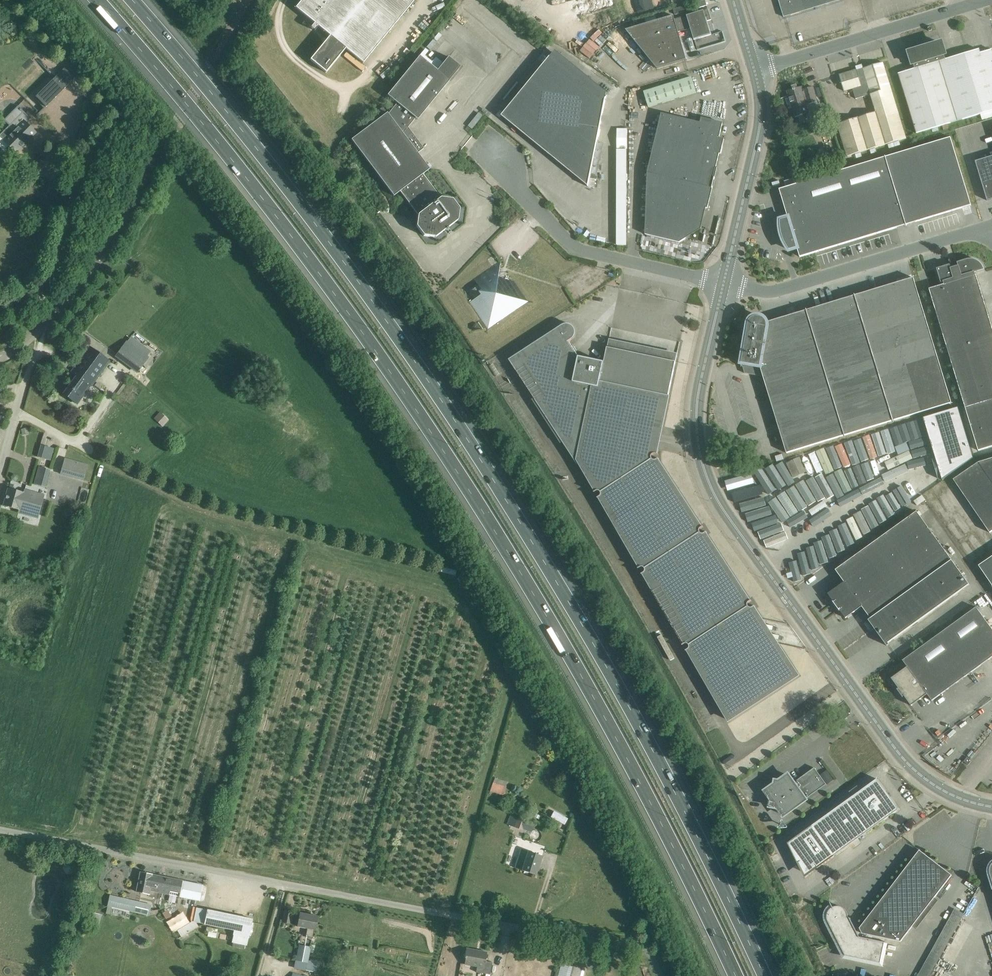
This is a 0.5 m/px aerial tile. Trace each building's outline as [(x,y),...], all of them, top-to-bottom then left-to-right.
[(296,7),(314,23),(311,27),(315,31),(319,26),(330,35),(310,59),(326,72),(346,48),(363,63),(414,0),(302,0),(296,7)] [(639,12),(646,10),(647,14),(651,12),(651,9),(653,8),(650,0),(635,0),(639,12)] [(694,3),(695,9),(705,6),(704,0),(694,3)] [(782,4),(780,5),(784,17),(800,12),(800,10),(818,5),(818,3),(820,3),(820,5),(825,3),(825,1),(827,1),(827,2),(834,0),(781,0),(782,4)] [(686,5),(673,9),(675,15),(688,11),(686,5)] [(694,39),(711,34),(707,21),(711,19),(708,9),(675,19),(679,31),(691,28),(694,39)] [(660,13),(633,22),(635,28),(662,19),(660,13)] [(674,16),(626,31),(657,69),(687,60),(679,31),(675,19),(674,16)] [(899,73),(902,83),(917,133),(932,129),(937,127),(942,125),(944,129),(949,127),(948,124),(957,121),(981,114),(991,110),(991,49),(980,53),(979,49),(946,59),(945,55),(946,55),(942,42),(909,52),(913,65),(914,64),(915,68),(899,73)] [(387,112),(351,139),(394,195),(400,191),(417,214),(416,226),(423,235),(435,237),(458,220),(459,208),(452,199),(441,197),(423,174),(430,169),(418,153),(424,148),(408,127),(416,118),(418,119),(461,66),(448,57),(437,70),(420,55),(387,95),(397,103),(388,113),(387,112)] [(588,186),(590,176),(605,101),(550,56),(502,115),(588,185),(588,186)] [(883,61),(839,75),(844,91),(853,88),(856,99),(871,94),(877,111),(838,123),(848,156),(906,138),(883,61)] [(75,78),(64,67),(36,96),(46,107),(75,78)] [(644,91),(649,107),(697,92),(692,77),(644,91)] [(818,101),(816,96),(813,86),(802,90),(801,86),(787,90),(795,117),(809,113),(806,105),(818,101)] [(4,120),(10,125),(0,135),(0,137),(16,152),(36,132),(26,122),(30,118),(18,106),(4,120)] [(723,123),(713,120),(712,125),(662,113),(648,172),(646,234),(680,242),(686,238),(694,204),(708,208),(717,167),(716,167),(719,153),(721,153),(724,139),(719,137),(723,123)] [(615,128),(613,244),(625,245),(627,128),(615,128)] [(971,205),(951,137),(780,189),(788,217),(780,220),(780,222),(781,227),(781,232),(783,238),(785,242),(788,247),(789,250),(797,247),(800,256),(971,205)] [(976,161),(987,200),(991,198),(991,156),(976,161)] [(937,268),(941,282),(944,281),(945,284),(929,289),(979,450),(991,446),(991,327),(976,274),(975,275),(974,272),(984,269),(983,267),(982,265),(982,264),(980,262),(978,261),(976,260),(975,259),(972,259),(970,259),(968,259),(957,262),(950,265),(950,264),(937,268)] [(488,328),(520,306),(528,301),(514,281),(498,278),(501,261),(461,289),(488,328)] [(743,366),(745,373),(764,376),(787,453),(952,403),(914,277),(767,322),(766,320),(765,319),(763,317),(761,316),(759,316),(755,316),(753,317),(751,318),(750,320),(749,323),(741,368),(742,368),(742,366),(743,366)] [(657,453),(676,361),(607,347),(604,362),(579,356),(569,341),(572,339),(575,336),(576,332),(575,328),(572,325),(569,323),(565,324),(562,325),(509,359),(578,465),(580,460),(597,491),(595,492),(597,491),(598,491),(599,491),(600,491),(601,492),(602,493),(602,494),(602,495),(601,496),(598,498),(599,498),(601,497),(641,567),(639,568),(639,569),(641,568),(642,567),(643,567),(644,568),(645,568),(645,569),(646,570),(645,571),(645,572),(644,573),(642,574),(644,573),(728,720),(798,675),(706,533),(707,532),(707,531),(704,533),(702,533),(701,532),(700,531),(700,530),(701,528),(704,526),(703,526),(702,527),(658,460),(659,458),(657,459),(656,460),(655,460),(654,460),(654,459),(653,459),(653,458),(652,457),(652,456),(653,455),(654,454),(655,454),(656,454),(659,454),(657,453)] [(135,372),(151,351),(129,334),(113,355),(135,372)] [(77,376),(64,394),(77,404),(92,383),(93,384),(110,361),(90,347),(72,372),(77,376)] [(959,406),(925,417),(944,479),(975,457),(959,406)] [(897,450),(915,446),(910,423),(866,434),(871,455),(897,449),(897,450)] [(913,425),(916,443),(923,441),(920,424),(913,425)] [(849,444),(829,450),(831,457),(851,451),(849,444)] [(48,450),(49,447),(42,445),(38,457),(45,459),(46,458),(51,460),(53,451),(48,450)] [(927,446),(910,448),(911,455),(928,453),(927,446)] [(798,452),(799,477),(818,476),(817,473),(827,472),(826,451),(798,452)] [(831,459),(832,466),(857,461),(855,454),(831,459)] [(88,465),(65,458),(60,474),(83,481),(88,465)] [(978,462),(954,479),(990,532),(991,531),(991,458),(978,462)] [(772,463),(777,484),(790,481),(786,460),(772,463)] [(758,468),(765,492),(777,488),(769,464),(758,468)] [(38,466),(32,484),(44,487),(50,469),(38,466)] [(927,469),(922,473),(934,491),(940,487),(927,469)] [(789,491),(792,499),(836,479),(832,472),(789,491)] [(749,473),(725,478),(727,487),(751,482),(749,473)] [(757,482),(732,492),(735,499),(737,498),(741,508),(744,506),(757,536),(762,534),(768,546),(786,538),(770,500),(765,502),(757,482)] [(829,483),(807,499),(821,519),(843,503),(829,483)] [(44,495),(34,493),(25,490),(24,492),(9,488),(4,506),(19,510),(18,512),(37,518),(44,495)] [(779,517),(788,514),(778,489),(769,493),(779,517)] [(845,515),(865,503),(860,496),(840,509),(845,515)] [(969,523),(973,521),(968,511),(970,510),(967,503),(960,507),(969,523)] [(845,523),(828,529),(835,551),(854,545),(851,538),(877,529),(869,507),(843,516),(845,523)] [(887,645),(889,644),(888,642),(970,584),(917,511),(836,570),(845,582),(828,593),(846,618),(862,606),(871,618),(869,620),(887,645)] [(959,524),(963,521),(955,512),(952,515),(959,524)] [(969,558),(974,555),(963,539),(958,543),(969,558)] [(979,565),(991,585),(991,556),(979,565)] [(891,678),(899,688),(897,689),(903,697),(903,696),(904,695),(911,705),(927,694),(932,701),(991,657),(991,628),(976,606),(903,660),(907,666),(891,678)] [(968,756),(964,761),(968,765),(972,760),(968,756)] [(766,790),(784,815),(827,784),(815,767),(794,782),(788,775),(779,781),(776,781),(775,784),(766,790)] [(827,769),(821,773),(828,783),(834,779),(827,769)] [(877,778),(788,843),(805,877),(899,809),(877,778)] [(493,782),(490,790),(504,795),(507,787),(493,782)] [(552,811),(549,818),(565,824),(567,817),(552,811)] [(527,821),(517,817),(514,827),(524,830),(527,821)] [(827,916),(828,921),(845,955),(881,963),(885,942),(883,942),(884,938),(901,941),(952,875),(920,850),(860,928),(861,930),(857,932),(850,917),(849,917),(848,917),(848,915),(848,914),(846,911),(845,909),(843,908),(840,906),(836,906),(833,907),(831,908),(829,909),(828,913),(827,916)] [(542,856),(533,853),(528,851),(526,859),(519,856),(515,868),(536,875),(542,856)] [(74,861),(66,861),(62,868),(66,874),(74,874),(78,868),(74,861)] [(162,893),(166,877),(141,872),(137,892),(149,894),(150,891),(162,893)] [(162,893),(189,899),(199,901),(202,885),(166,877),(162,893)] [(111,896),(108,905),(148,915),(150,905),(111,896)] [(918,975),(930,975),(962,912),(952,908),(918,975)] [(249,938),(253,919),(207,910),(204,924),(234,930),(233,934),(249,938)] [(291,923),(293,911),(285,910),(283,922),(291,923)] [(102,914),(94,912),(90,924),(99,926),(102,914)] [(315,930),(318,916),(300,913),(298,926),(307,928),(306,936),(313,938),(314,930),(315,930)] [(310,947),(300,945),(297,960),(297,961),(307,963),(308,961),(310,947)] [(487,952),(480,951),(466,948),(466,950),(464,958),(466,958),(465,964),(477,966),(476,972),(490,974),(492,962),(486,961),(487,952)] [(310,962),(308,961),(307,963),(306,971),(313,972),(315,965),(316,961),(310,960),(310,962)] [(581,968),(562,963),(558,975),(579,975),(581,968)]
